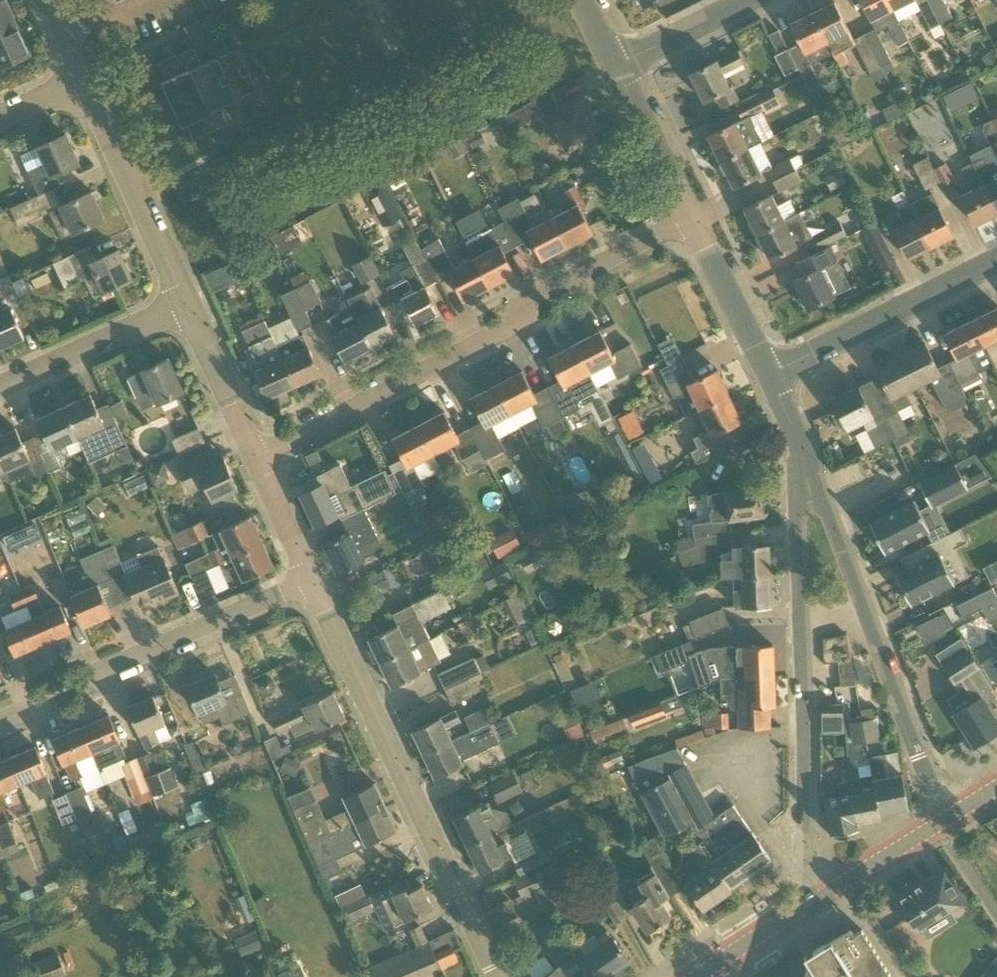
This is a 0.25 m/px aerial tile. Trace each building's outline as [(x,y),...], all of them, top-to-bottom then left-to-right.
[(30,55),(23,39),(21,36),(5,2),(6,1),(6,0),(0,3),(0,68),(30,55)] [(894,8),(890,0),(861,0),(871,19),(876,28),(865,33),(881,66),(892,61),(877,32),(889,26),(899,45),(909,40),(893,8),(894,8)] [(931,0),(916,0),(936,38),(945,33),(940,24),(943,23),(931,0)] [(943,23),(953,18),(944,0),(931,0),(943,23)] [(854,39),(850,30),(835,2),(814,12),(834,53),(840,66),(849,62),(843,50),(857,44),(874,78),(884,73),(881,66),(865,33),(854,39)] [(812,64),(834,53),(814,12),(791,24),(801,43),(790,49),(799,68),(800,68),(810,88),(821,83),(812,64)] [(224,22),(221,14),(202,23),(206,31),(224,22)] [(204,32),(199,20),(184,27),(189,39),(204,32)] [(789,49),(788,48),(779,30),(770,35),(779,53),(775,55),(785,75),(799,68),(790,49),(789,49)] [(239,67),(247,63),(240,47),(203,64),(195,47),(159,63),(166,78),(162,80),(168,94),(171,93),(175,102),(241,71),(239,67)] [(746,68),(744,64),(737,51),(691,74),(705,101),(716,95),(723,107),(740,98),(729,76),(746,68)] [(981,58),(990,69),(996,63),(996,60),(989,51),(981,58)] [(259,89),(252,73),(243,77),(241,71),(175,102),(179,111),(176,112),(183,127),(187,125),(194,140),(230,123),(222,106),(259,89)] [(721,161),(760,142),(764,140),(752,116),(765,109),(767,113),(782,106),(774,91),(771,92),(737,108),(742,119),(709,136),(721,161)] [(581,95),(559,106),(548,112),(568,152),(601,135),(581,95)] [(888,120),(904,113),(898,101),(883,109),(888,120)] [(524,106),(502,117),(508,128),(509,128),(510,131),(531,121),(524,106)] [(853,138),(845,121),(831,128),(840,145),(853,138)] [(232,132),(238,144),(252,137),(247,125),(232,132)] [(473,147),(474,149),(475,149),(487,142),(486,140),(482,133),(480,130),(467,137),(473,147)] [(40,195),(54,189),(61,185),(56,173),(80,163),(66,134),(21,155),(32,178),(40,195)] [(464,138),(449,146),(455,158),(470,150),(464,138)] [(734,187),(768,170),(768,169),(772,166),(760,142),(721,161),(734,187)] [(935,169),(934,169),(922,145),(917,147),(923,159),(913,164),(926,189),(941,182),(941,181),(935,169)] [(795,155),(790,158),(772,166),(768,169),(768,170),(773,181),(797,169),(796,168),(800,165),(804,164),(799,153),(795,155)] [(994,180),(983,157),(974,162),(996,208),(996,178),(994,180)] [(554,166),(538,159),(533,171),(549,178),(554,166)] [(996,214),(996,208),(974,162),(963,167),(974,189),(962,195),(976,224),(996,214)] [(944,187),(956,181),(947,163),(935,169),(941,181),(941,182),(944,187)] [(797,169),(773,181),(779,193),(803,181),(797,169)] [(841,169),(831,174),(837,186),(847,181),(841,169)] [(381,212),(386,209),(384,204),(391,200),(394,199),(383,178),(363,189),(373,209),(377,207),(380,213),(381,212)] [(553,216),(568,246),(594,232),(582,209),(587,206),(572,178),(559,184),(563,191),(565,190),(573,205),(553,216)] [(62,205),(60,200),(54,189),(40,195),(12,208),(20,225),(50,211),(62,237),(74,232),(105,218),(93,191),(62,205)] [(909,204),(910,204),(903,191),(893,196),(907,223),(893,230),(908,258),(931,247),(909,204)] [(909,204),(931,247),(954,235),(932,193),(910,204),(909,204)] [(790,199),(777,205),(772,195),(745,208),(757,234),(797,214),(790,199)] [(553,216),(533,227),(524,211),(518,198),(499,207),(506,221),(518,243),(530,236),(542,259),(568,246),(553,216)] [(810,254),(847,236),(841,223),(812,236),(801,212),(797,214),(757,234),(770,259),(804,242),(810,254)] [(503,250),(518,243),(506,221),(498,225),(468,241),(476,257),(491,286),(516,273),(503,250)] [(455,268),(447,252),(440,238),(421,248),(426,258),(437,280),(438,280),(439,283),(452,276),(464,300),(491,286),(476,257),(455,268)] [(897,265),(885,241),(873,247),(884,271),(897,265)] [(382,274),(372,254),(370,255),(365,245),(348,254),(353,263),(352,263),(363,283),(382,274)] [(851,288),(843,271),(831,245),(815,253),(822,267),(794,280),(808,308),(835,295),(851,288)] [(66,288),(81,280),(86,278),(94,296),(132,278),(119,250),(97,260),(91,246),(54,263),(66,288)] [(0,254),(0,279),(10,275),(0,254)] [(440,312),(427,286),(437,280),(426,258),(401,271),(404,278),(391,284),(400,301),(403,300),(416,325),(440,312)] [(236,262),(222,267),(229,285),(242,279),(236,262)] [(307,310),(322,302),(312,280),(310,281),(305,271),(291,278),(296,288),(307,310)] [(48,272),(33,279),(37,288),(52,280),(48,272)] [(14,284),(3,289),(0,290),(0,348),(11,343),(11,342),(23,336),(24,337),(25,337),(11,306),(22,301),(14,284)] [(358,319),(373,347),(397,334),(372,286),(348,299),(351,306),(358,319)] [(306,310),(307,310),(296,288),(282,295),(299,331),(313,324),(306,310)] [(358,319),(351,306),(350,307),(343,293),(321,305),(328,318),(323,321),(345,361),(361,353),(366,353),(370,349),(373,347),(358,319)] [(985,345),(996,339),(996,308),(972,320),(985,345)] [(296,385),(278,346),(266,320),(243,330),(256,358),(258,357),(263,368),(256,371),(268,398),(296,385)] [(970,353),(985,345),(972,320),(946,333),(958,358),(949,363),(960,386),(966,398),(967,397),(962,388),(982,378),(970,353)] [(590,372),(609,362),(619,378),(643,366),(631,344),(613,353),(601,330),(576,343),(590,372)] [(322,374),(309,347),(303,335),(278,346),(296,385),(322,374)] [(597,388),(590,372),(576,343),(550,357),(562,380),(557,382),(548,387),(563,417),(580,407),(576,400),(597,388)] [(960,386),(949,363),(939,368),(926,343),(901,356),(917,386),(930,379),(946,408),(947,407),(955,403),(965,398),(966,398),(960,386)] [(870,381),(898,437),(899,438),(908,433),(910,432),(898,410),(911,403),(905,392),(917,386),(901,356),(877,368),(881,376),(870,381)] [(700,409),(730,395),(718,369),(694,380),(684,358),(661,369),(674,397),(678,395),(687,415),(700,409)] [(159,403),(183,392),(184,392),(169,359),(128,377),(143,409),(158,402),(159,403)] [(560,411),(548,387),(535,393),(523,371),(497,384),(512,412),(519,427),(539,417),(544,427),(563,417),(560,411)] [(877,448),(895,439),(894,438),(898,437),(870,381),(859,387),(858,386),(833,399),(848,428),(863,421),(867,428),(877,448)] [(493,422),(512,412),(497,384),(472,397),(483,420),(478,422),(479,423),(470,427),(481,449),(487,459),(489,458),(504,449),(506,448),(493,422)] [(64,406),(78,438),(79,438),(90,462),(115,451),(117,455),(129,449),(127,445),(128,444),(109,404),(98,409),(91,394),(90,395),(90,396),(78,401),(77,400),(64,406)] [(718,433),(742,422),(730,395),(700,409),(709,429),(693,436),(698,447),(720,437),(718,433)] [(968,404),(965,398),(955,403),(958,409),(968,404)] [(53,449),(78,438),(64,406),(52,411),(53,413),(40,418),(40,417),(39,418),(45,432),(33,438),(43,461),(44,460),(49,471),(49,472),(60,467),(54,456),(56,455),(53,449)] [(481,449),(470,427),(463,431),(462,430),(456,433),(445,411),(419,425),(433,453),(455,442),(463,458),(481,449)] [(632,421),(634,420),(630,412),(628,413),(619,417),(623,426),(632,421)] [(413,462),(433,453),(419,425),(394,438),(404,460),(400,462),(391,467),(406,495),(425,485),(421,477),(413,462)] [(180,455),(206,442),(199,427),(173,440),(180,455)] [(43,461),(33,438),(23,442),(16,428),(15,428),(16,429),(3,435),(3,434),(0,435),(0,462),(4,472),(30,460),(37,476),(49,471),(44,460),(43,461)] [(225,459),(221,449),(220,447),(200,456),(180,465),(191,491),(206,484),(220,514),(238,506),(232,491),(238,488),(225,459)] [(317,450),(306,455),(310,464),(321,459),(317,450)] [(662,478),(650,455),(638,462),(643,470),(650,484),(662,478)] [(164,463),(148,469),(155,485),(171,478),(164,463)] [(315,488),(302,495),(316,525),(340,514),(342,519),(397,493),(386,469),(370,477),(372,481),(353,490),(341,464),(308,480),(309,481),(311,480),(315,488)] [(957,464),(920,482),(932,507),(969,488),(957,464)] [(639,490),(632,479),(619,486),(626,497),(639,490)] [(606,498),(598,483),(590,486),(568,498),(575,513),(598,502),(606,498)] [(695,534),(695,537),(723,533),(732,532),(731,517),(765,514),(763,500),(765,500),(763,491),(762,491),(761,487),(726,490),(726,492),(710,493),(712,521),(693,523),(695,534)] [(88,504),(97,514),(107,506),(98,496),(88,504)] [(915,500),(870,523),(885,552),(930,530),(915,500)] [(349,533),(325,544),(340,574),(364,562),(357,547),(378,536),(365,508),(342,519),(349,533)] [(423,532),(417,519),(415,519),(413,514),(404,519),(407,525),(403,527),(413,544),(427,537),(424,532),(423,532)] [(234,557),(264,543),(257,529),(259,528),(255,521),(254,521),(251,515),(213,533),(220,547),(186,563),(192,576),(193,576),(193,575),(207,569),(207,570),(235,557),(234,557)] [(545,540),(571,527),(567,519),(546,529),(544,525),(526,534),(532,547),(545,540)] [(180,548),(209,535),(202,521),(174,534),(180,548)] [(769,544),(734,546),(733,546),(732,532),(723,533),(695,537),(696,545),(679,553),(684,565),(734,549),(734,558),(721,558),(721,561),(718,563),(719,572),(722,574),(722,577),(734,576),(735,576),(770,574),(769,544)] [(908,566),(896,572),(910,602),(955,582),(942,554),(957,547),(949,532),(902,555),(908,566)] [(511,552),(502,533),(490,539),(500,558),(511,552)] [(696,545),(695,537),(695,534),(687,538),(686,536),(673,542),(679,553),(696,545)] [(555,559),(545,540),(532,547),(533,548),(520,554),(529,572),(555,559)] [(235,557),(236,561),(245,580),(275,566),(264,543),(234,557),(235,557)] [(101,550),(113,578),(127,572),(115,544),(101,550)] [(126,575),(138,602),(161,592),(164,599),(179,593),(164,558),(159,546),(138,555),(143,567),(126,575)] [(99,583),(113,578),(101,550),(81,558),(85,569),(92,586),(72,595),(85,625),(112,613),(99,583)] [(471,558),(478,572),(490,566),(484,552),(471,558)] [(505,561),(493,567),(500,582),(513,576),(505,561)] [(984,569),(991,586),(996,583),(996,563),(984,569)] [(217,592),(207,570),(207,569),(193,575),(193,576),(204,598),(217,592)] [(735,576),(735,589),(736,607),(772,605),(770,574),(735,576)] [(72,595),(63,575),(50,580),(59,601),(72,595)] [(356,603),(373,595),(365,579),(348,588),(356,603)] [(40,599),(33,584),(21,589),(44,643),(72,631),(61,605),(45,612),(39,599),(40,599)] [(996,600),(996,595),(993,587),(957,605),(963,617),(996,600)] [(44,643),(21,589),(10,593),(17,609),(2,615),(7,628),(7,629),(17,654),(44,643)] [(414,647),(430,638),(422,622),(452,608),(442,589),(394,613),(399,625),(370,638),(381,662),(414,647)] [(515,625),(532,617),(520,592),(503,600),(515,625)] [(691,640),(729,625),(722,608),(691,621),(691,623),(684,626),(690,640),(691,640)] [(923,637),(944,626),(938,613),(917,624),(923,637)] [(837,662),(851,658),(851,657),(847,634),(824,639),(824,663),(837,662)] [(421,672),(436,665),(442,662),(430,638),(414,647),(381,662),(393,686),(421,672)] [(698,657),(695,652),(691,640),(690,640),(690,641),(650,657),(657,674),(691,660),(698,657)] [(722,679),(722,677),(774,675),(773,644),(720,646),(712,647),(695,652),(698,657),(691,660),(700,686),(722,679)] [(996,714),(996,693),(968,647),(944,662),(953,679),(960,675),(973,698),(952,710),(973,744),(996,730),(996,719),(995,715),(996,714)] [(567,691),(579,686),(563,652),(554,656),(557,662),(554,663),(567,691)] [(481,672),(491,668),(485,654),(475,658),(475,656),(439,673),(446,689),(481,672)] [(851,658),(837,662),(842,687),(856,684),(851,658)] [(478,681),(485,677),(481,672),(446,689),(452,703),(476,693),(482,691),(478,681)] [(236,675),(219,682),(215,674),(188,685),(205,724),(222,718),(224,724),(252,713),(236,675)] [(740,728),(770,727),(769,705),(776,705),(774,675),(722,677),(722,679),(722,695),(739,694),(740,728)] [(292,727),(298,740),(318,730),(346,717),(334,691),(273,720),(279,733),(292,727)] [(172,737),(166,723),(154,695),(128,706),(145,748),(160,742),(172,737)] [(635,724),(636,728),(669,715),(668,712),(684,705),(680,695),(660,702),(659,701),(635,711),(630,714),(631,715),(635,724)] [(471,731),(490,722),(484,708),(465,717),(471,731)] [(861,712),(862,719),(867,742),(879,740),(874,708),(864,709),(864,711),(861,712)] [(425,753),(453,739),(447,726),(461,720),(457,711),(442,718),(441,717),(414,730),(425,753)] [(704,728),(729,727),(729,713),(703,713),(704,728)] [(568,737),(584,731),(577,714),(562,720),(568,737)] [(99,769),(100,769),(120,760),(127,757),(120,741),(121,740),(110,715),(82,727),(93,753),(99,769)] [(631,715),(624,718),(628,727),(634,724),(635,724),(631,715)] [(590,731),(594,740),(628,727),(624,718),(590,731)] [(851,722),(855,744),(867,742),(862,719),(851,722)] [(465,765),(464,763),(462,759),(500,741),(490,722),(471,731),(453,739),(425,753),(436,778),(465,765)] [(73,780),(99,769),(93,753),(82,727),(55,738),(66,764),(73,780)] [(193,741),(185,745),(196,772),(205,768),(193,741)] [(54,792),(53,788),(46,774),(47,773),(36,746),(8,758),(19,784),(32,779),(40,798),(54,792)] [(621,750),(610,755),(613,764),(624,759),(621,750)] [(909,808),(909,807),(898,751),(887,753),(888,761),(871,764),(873,774),(881,814),(909,808)] [(159,771),(155,760),(151,752),(138,758),(153,797),(154,796),(180,785),(173,766),(159,771)] [(287,756),(282,770),(297,776),(302,761),(287,756)] [(19,784),(8,758),(0,762),(0,811),(0,812),(11,807),(4,790),(19,784)] [(126,775),(131,787),(135,797),(138,804),(153,798),(152,797),(153,797),(138,758),(122,765),(126,775)] [(772,859),(753,832),(734,805),(716,817),(687,763),(670,773),(666,765),(636,780),(642,792),(666,836),(689,824),(699,842),(732,889),(733,888),(732,887),(772,859)] [(881,814),(873,774),(861,776),(859,767),(850,769),(851,776),(849,777),(858,829),(860,828),(859,823),(882,819),(881,814)] [(832,834),(858,829),(849,777),(851,776),(850,769),(833,772),(837,797),(825,800),(832,834)] [(514,772),(491,783),(499,802),(523,790),(514,772)] [(309,843),(387,807),(376,782),(344,797),(350,809),(328,820),(312,786),(288,797),(309,843)] [(76,819),(78,818),(86,838),(102,831),(94,812),(93,812),(82,786),(65,793),(76,819)] [(64,824),(76,819),(65,793),(53,798),(64,824)] [(191,803),(196,815),(207,810),(203,799),(191,803)] [(508,811),(491,808),(488,802),(455,817),(469,845),(514,823),(508,811)] [(332,845),(336,843),(337,844),(362,833),(368,844),(398,830),(387,807),(309,843),(320,865),(338,857),(332,845)] [(5,856),(21,850),(18,842),(17,842),(9,821),(0,825),(0,843),(5,856)] [(515,857),(517,861),(530,855),(520,834),(514,823),(469,845),(482,872),(515,857)] [(689,849),(698,862),(690,868),(685,862),(674,869),(655,836),(641,844),(655,869),(670,896),(687,885),(704,909),(732,889),(699,842),(689,849)] [(546,847),(530,855),(517,861),(513,862),(519,875),(540,866),(540,867),(556,859),(551,848),(547,849),(546,847)] [(97,864),(86,855),(77,866),(87,875),(97,864)] [(563,871),(559,861),(545,867),(549,877),(563,871)] [(539,867),(540,867),(540,866),(519,875),(514,878),(522,895),(516,898),(519,903),(527,899),(526,896),(531,894),(532,896),(541,891),(540,889),(544,887),(537,872),(541,871),(539,867)] [(580,887),(573,869),(556,876),(563,894),(580,887)] [(661,902),(670,896),(655,869),(638,878),(640,882),(639,883),(647,895),(631,905),(649,932),(671,917),(661,902)] [(945,869),(898,899),(919,931),(964,900),(945,869)] [(405,920),(429,910),(434,908),(423,884),(409,891),(407,887),(379,901),(391,927),(405,920)] [(341,906),(352,901),(347,889),(336,894),(341,906)] [(256,902),(267,913),(276,904),(264,893),(256,902)] [(519,917),(512,900),(493,908),(500,925),(519,917)] [(616,924),(627,917),(617,900),(606,907),(616,924)] [(417,945),(428,941),(421,925),(410,930),(417,945)] [(454,949),(463,945),(456,928),(429,940),(441,965),(442,965),(443,968),(460,961),(454,949)] [(855,934),(852,928),(838,936),(802,958),(806,964),(804,964),(805,964),(801,976),(891,976),(890,976),(891,975),(863,929),(855,934)] [(587,954),(586,955),(601,976),(605,976),(606,976),(608,976),(617,971),(616,969),(630,960),(612,936),(611,937),(606,930),(597,936),(595,934),(580,944),(587,954)] [(240,938),(247,954),(262,947),(255,931),(240,938)] [(570,949),(564,941),(545,954),(555,968),(541,976),(569,976),(583,966),(571,948),(570,949)] [(426,944),(369,966),(373,976),(396,976),(433,963),(426,944)] [(82,969),(74,948),(22,968),(25,976),(60,976),(82,969)]
